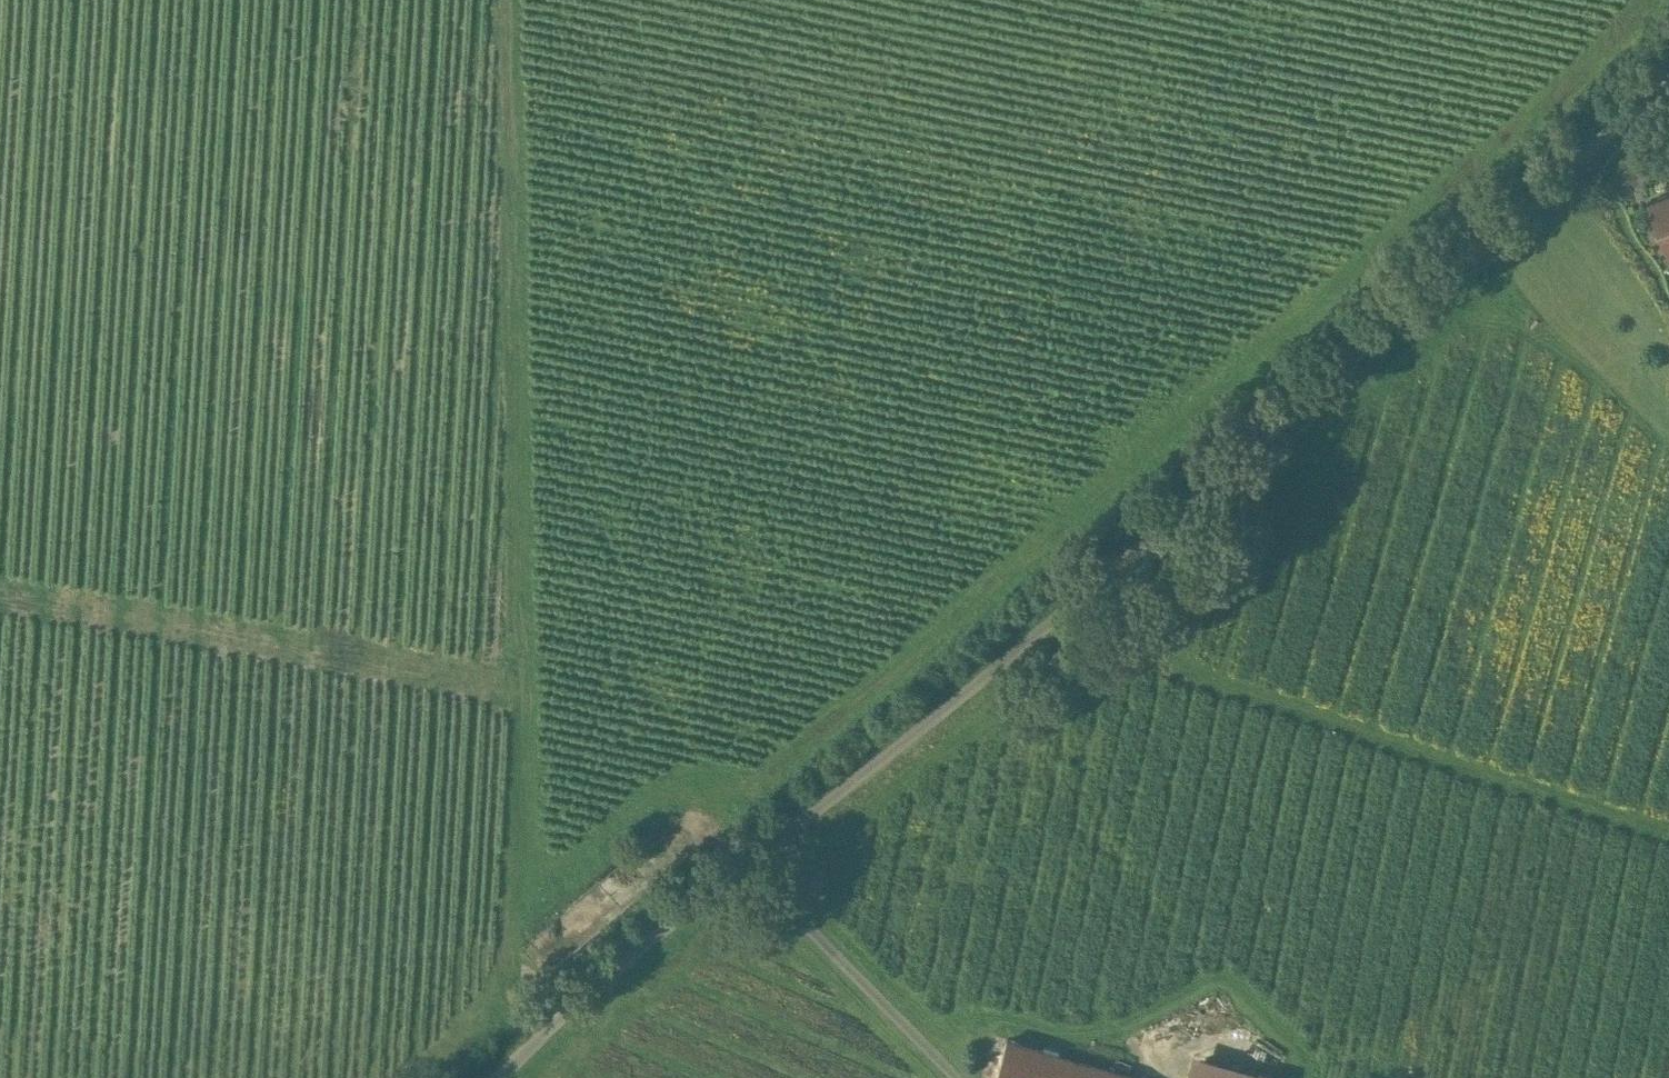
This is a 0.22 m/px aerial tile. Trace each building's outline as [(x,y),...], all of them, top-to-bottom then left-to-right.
[(1650,199),(1661,229),(1664,229),(1668,244),(1668,192),(1650,199)] [(1005,1038),(993,1077),(1131,1077),(1132,1075),(1005,1038)] [(1194,1055),(1187,1077),(1271,1077),(1194,1055)]
